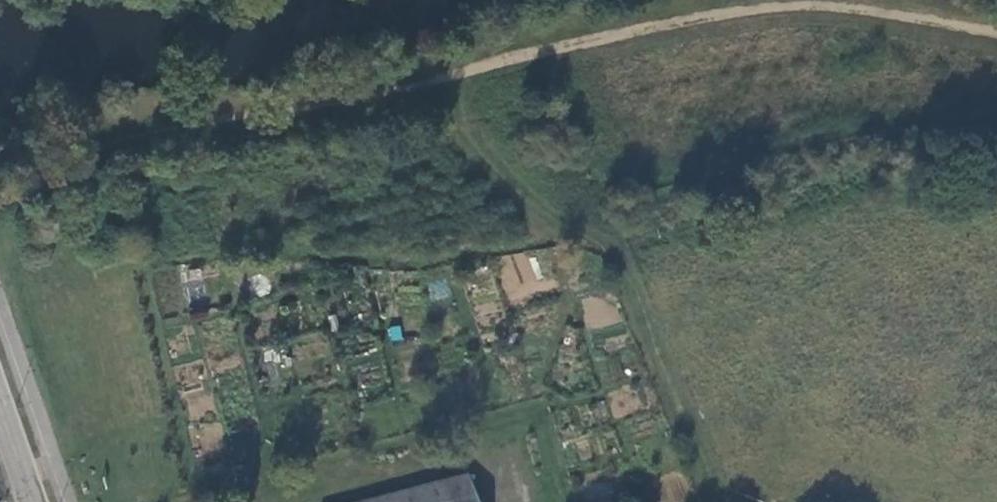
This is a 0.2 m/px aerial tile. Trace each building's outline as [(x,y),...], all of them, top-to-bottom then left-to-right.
[(465,472),(351,501),(474,501),(465,472)]
